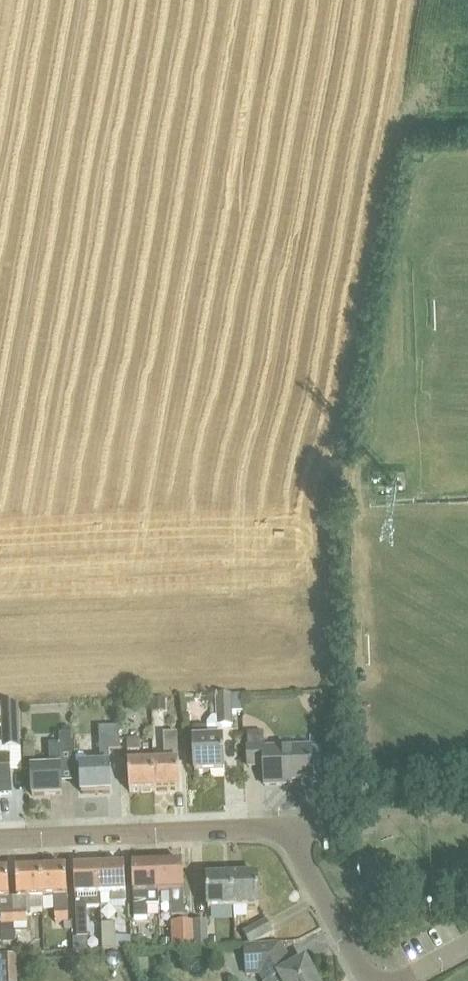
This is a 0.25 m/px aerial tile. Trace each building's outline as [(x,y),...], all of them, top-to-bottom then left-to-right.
[(207,726),(207,728),(194,729),(195,773),(225,772),(223,728),(233,728),(232,714),(243,714),(242,695),(232,696),(216,696),(217,719),(212,719),(207,726)] [(164,711),(164,699),(152,699),(152,711),(164,711)] [(18,705),(2,705),(2,716),(4,749),(19,749),(18,715),(18,705)] [(110,750),(120,750),(119,728),(99,729),(101,765),(81,766),(82,794),(111,793),(110,750)] [(285,783),(313,782),(312,748),(310,748),(265,749),(264,733),(248,734),(249,768),(264,768),(265,787),(286,786),(285,783)] [(61,756),(72,755),(72,734),(60,735),(60,744),(50,745),(51,763),(52,763),(52,769),(31,770),(32,796),(63,795),(61,756)] [(154,764),(155,791),(180,790),(178,735),(164,735),(165,763),(154,764)] [(318,736),(310,736),(310,748),(312,748),(318,747),(318,736)] [(128,753),(140,752),(140,740),(128,741),(128,753)] [(34,742),(23,743),(24,759),(34,759),(34,742)] [(12,797),(10,759),(0,760),(0,797),(12,797)] [(155,791),(154,764),(129,765),(130,793),(155,791)] [(158,865),(133,866),(133,882),(134,894),(134,906),(135,920),(148,919),(147,907),(160,907),(159,893),(159,882),(158,865)] [(182,865),(158,865),(159,882),(159,893),(171,893),(171,904),(172,918),(184,918),(184,904),(183,892),(183,882),(182,865)] [(124,867),(99,868),(100,882),(101,896),(101,909),(111,908),(110,903),(118,903),(126,903),(125,895),(125,882),(124,867)] [(101,896),(99,868),(75,869),(77,933),(78,941),(89,940),(88,911),(101,910),(101,896)] [(66,869),(42,870),(43,901),(55,901),(56,923),(64,923),(68,923),(66,869)] [(44,910),(43,901),(42,870),(16,871),(17,898),(14,898),(14,899),(15,925),(27,925),(27,911),(44,910)] [(0,872),(0,925),(2,925),(2,926),(15,926),(15,925),(14,899),(9,899),(9,882),(8,872),(0,872)] [(233,877),(234,908),(259,907),(258,876),(233,877)] [(234,908),(233,877),(207,878),(209,909),(234,908)] [(267,921),(244,934),(251,945),(273,933),(267,921)] [(207,923),(194,924),(195,947),(208,947),(208,938),(207,923)] [(116,924),(102,925),(103,951),(117,951),(116,924)] [(195,947),(194,924),(172,925),(173,948),(195,947)] [(15,931),(15,926),(2,926),(3,942),(16,942),(15,932),(15,931)] [(143,939),(132,940),(132,950),(143,949),(143,939)] [(78,941),(73,941),(74,952),(90,952),(89,940),(78,941)] [(244,946),(245,972),(261,972),(266,980),(316,980),(306,962),(292,969),(286,958),(279,944),(251,945),(244,946)] [(108,956),(106,959),(107,963),(110,966),(113,968),(117,967),(120,964),(121,961),(121,957),(118,954),(115,952),(111,953),(108,956)] [(8,957),(0,957),(0,980),(10,980),(8,957)] [(8,957),(10,980),(17,980),(16,957),(8,957)] [(148,959),(135,960),(135,970),(148,970),(148,959)]
